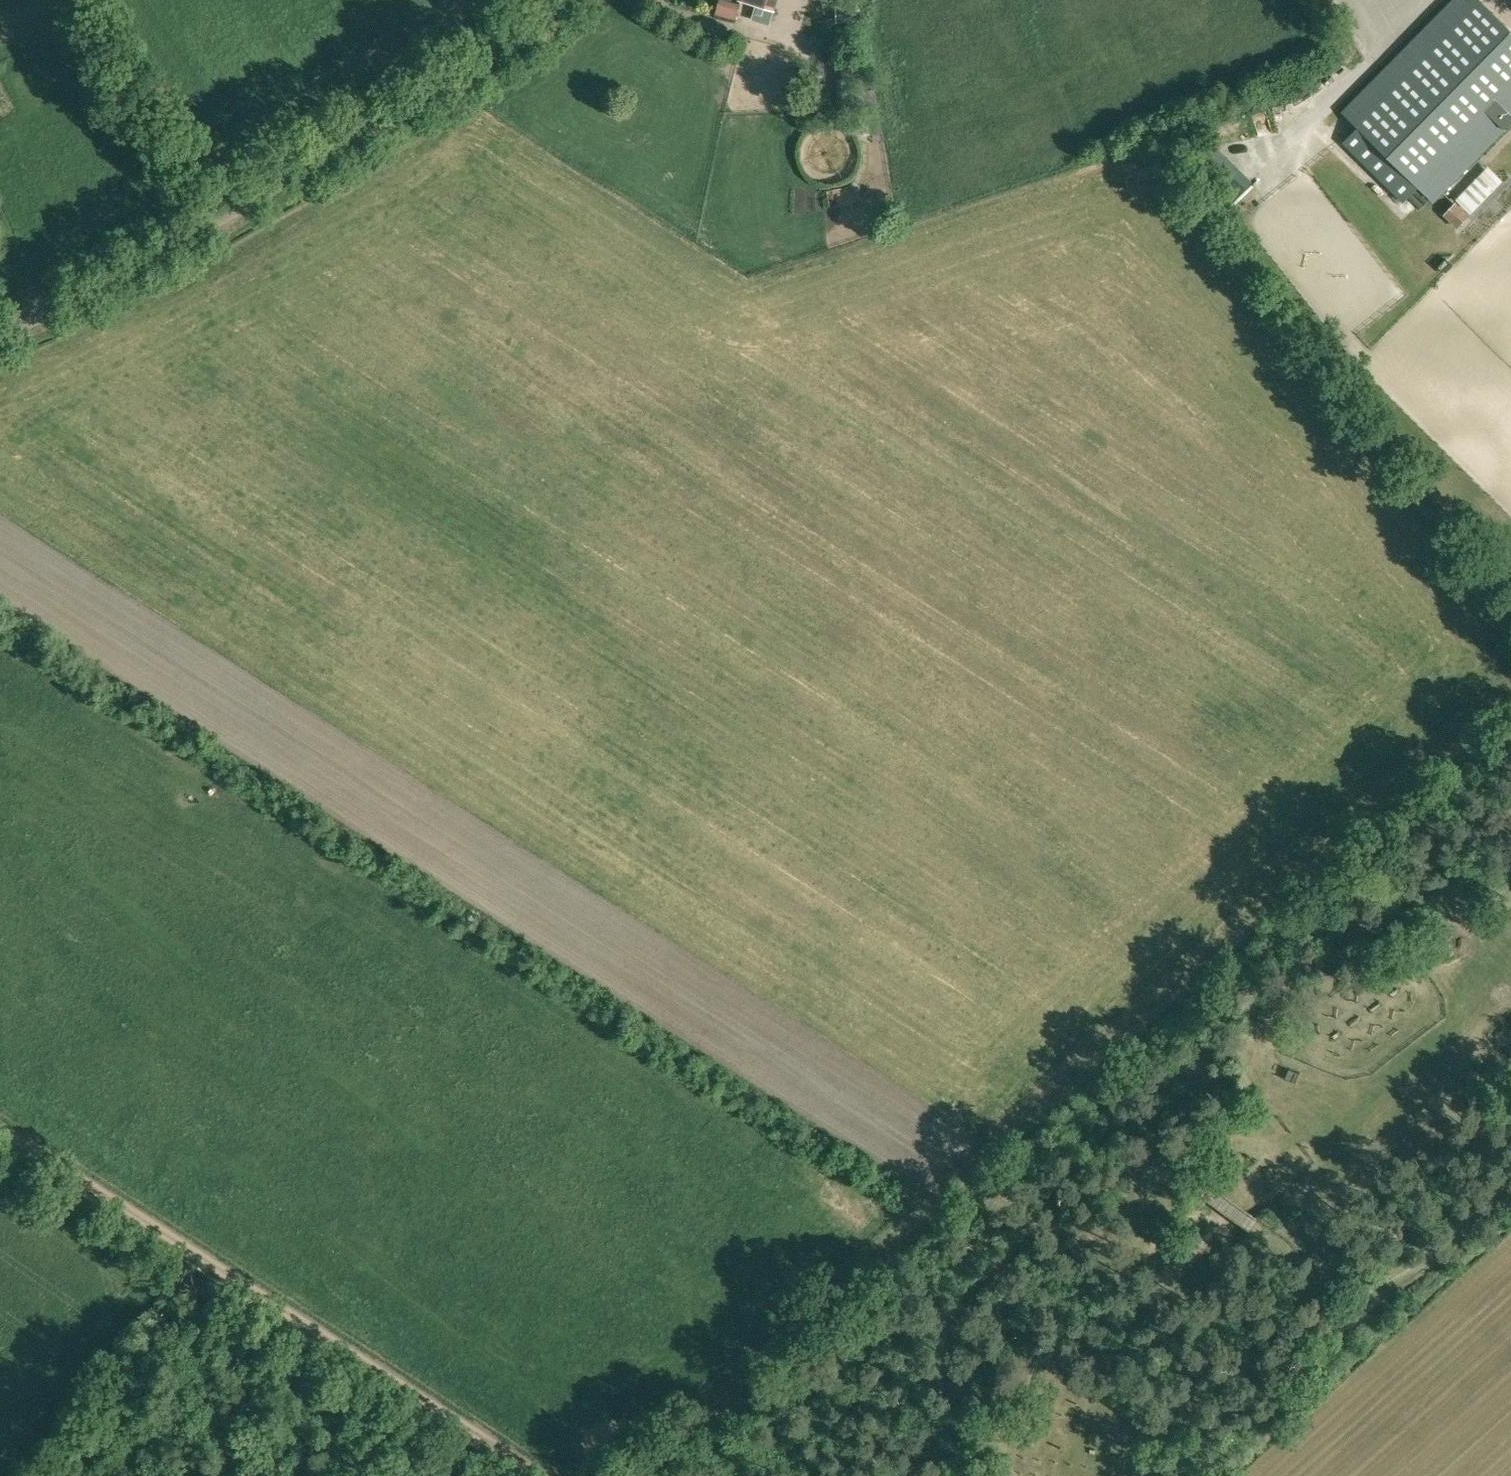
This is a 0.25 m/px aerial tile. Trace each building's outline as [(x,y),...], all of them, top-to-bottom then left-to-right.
[(743,18),(747,8),(727,0),(726,0),(722,10),(743,18)] [(740,0),(756,5),(752,16),(770,22),(777,0),(740,0)] [(1404,201),(1418,187),(1432,201),(1510,121),(1510,32),(1479,0),(1454,0),(1343,113),(1357,127),(1343,141),(1404,201)] [(893,163),(891,141),(880,143),(883,164),(893,163)] [(1251,182),(1214,146),(1193,167),(1230,204),(1251,182)]
